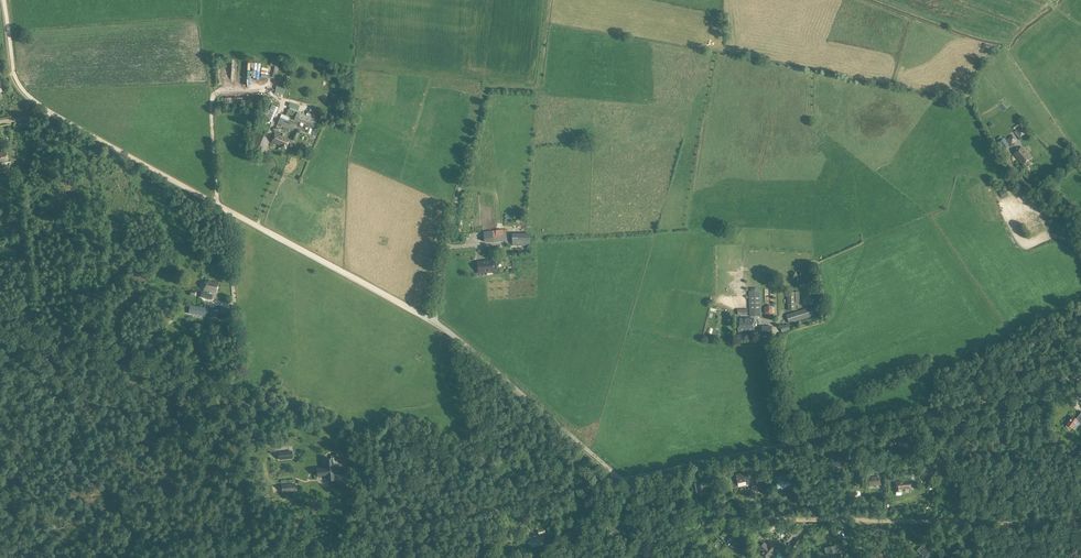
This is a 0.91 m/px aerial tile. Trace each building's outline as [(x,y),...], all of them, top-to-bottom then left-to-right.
[(284,85),(275,85),(275,93),(284,93),(284,85)] [(266,109),(263,115),(267,117),(266,120),(272,122),(276,113),(278,107),(272,105),(270,111),(266,109)] [(315,128),(318,120),(297,112),(294,120),(315,128)] [(280,118),(277,125),(293,131),(296,124),(280,118)] [(1014,132),(1019,138),(1027,132),(1022,126),(1014,132)] [(261,150),(266,137),(254,133),(250,145),(261,150)] [(286,150),(289,140),(278,136),(278,135),(275,134),(272,142),(281,146),(281,148),(286,150)] [(998,142),(1004,151),(1010,146),(1004,138),(998,142)] [(1022,147),(1014,154),(1023,165),(1031,158),(1022,147)] [(999,193),(1003,198),(1008,196),(1005,190),(999,193)] [(1022,197),(1009,203),(1011,206),(1024,200),(1022,197)] [(1029,198),(1021,202),(1024,208),(1032,203),(1029,198)] [(1029,208),(1022,212),(1030,229),(1037,225),(1029,208)] [(485,242),(494,242),(508,241),(507,230),(493,231),(493,230),(484,231),(485,242)] [(531,236),(513,236),(513,247),(531,247),(531,236)] [(495,270),(498,270),(497,261),(494,262),(494,260),(487,261),(478,262),(479,273),(486,272),(486,273),(495,272),(495,270)] [(133,271),(131,277),(143,282),(146,276),(133,271)] [(207,294),(206,298),(212,299),(212,296),(213,296),(213,292),(217,293),(219,283),(206,280),(204,291),(206,291),(206,294),(207,294)] [(761,291),(749,291),(749,318),(754,318),(754,317),(762,317),(761,291)] [(787,292),(788,311),(796,311),(796,292),(787,292)] [(789,324),(824,313),(821,304),(786,315),(789,324)] [(189,313),(208,316),(209,309),(190,306),(189,313)] [(210,309),(208,316),(217,318),(219,311),(210,309)] [(746,319),(744,319),(744,318),(743,317),(738,317),(738,330),(739,330),(739,336),(746,335),(746,333),(746,330),(746,319)] [(744,319),(746,319),(746,330),(746,333),(754,332),(754,318),(749,318),(744,318),(744,319)] [(772,327),(762,327),(762,335),(772,335),(772,327)] [(1067,425),(1069,427),(1068,428),(1070,430),(1077,421),(1080,423),(1080,413),(1076,419),(1073,417),(1067,425)] [(292,452),(278,453),(279,460),(293,459),(292,452)] [(843,452),(838,453),(838,454),(833,456),(834,463),(841,462),(841,463),(845,462),(843,452)] [(326,475),(327,476),(328,480),(334,480),(333,475),(334,474),(339,474),(338,468),(334,468),(332,467),(332,460),(326,460),(327,468),(325,469),(317,470),(318,476),(326,475)] [(749,473),(739,476),(741,485),(752,483),(749,473)] [(883,477),(874,476),(873,484),(883,484),(883,477)] [(787,481),(788,482),(779,484),(780,490),(782,490),(782,489),(784,489),(785,491),(791,490),(790,486),(793,485),(792,480),(787,481)] [(701,483),(701,484),(703,484),(703,486),(697,487),(698,490),(699,496),(708,495),(706,486),(705,482),(701,483)] [(896,483),(896,492),(902,492),(902,491),(906,491),(906,489),(913,489),(913,483),(896,483)] [(579,530),(570,532),(571,539),(574,538),(573,536),(580,535),(579,530)] [(542,539),(531,541),(532,548),(543,545),(542,539)] [(740,544),(734,539),(728,545),(735,550),(740,544),(744,548),(746,545),(742,541),(740,544)] [(775,550),(770,545),(768,547),(764,544),(760,549),(764,552),(762,554),(763,554),(767,557),(769,557),(775,550)] [(929,552),(930,551),(925,546),(924,547),(923,545),(917,551),(925,557),(930,553),(929,552)] [(826,555),(833,554),(833,557),(837,557),(841,557),(840,550),(836,550),(835,546),(825,548),(826,555)]
